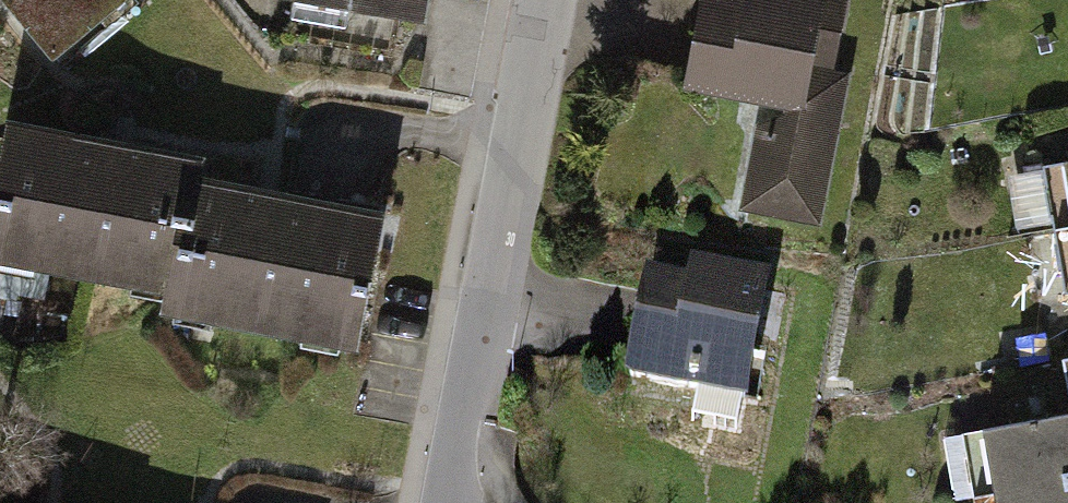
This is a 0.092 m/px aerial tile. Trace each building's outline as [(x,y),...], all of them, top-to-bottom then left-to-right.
[(7,1),(52,54),(117,0),(8,0),(7,1)] [(287,38),(393,56),(400,13),(417,16),(420,0),(293,0),(287,38)] [(718,0),(704,0),(686,83),(797,105),(794,118),(764,130),(750,201),(813,214),(838,80),(805,74),(810,56),(829,61),(841,2),(830,0),(746,0),(745,5),(718,0)] [(170,306),(194,184),(197,164),(9,128),(0,174),(0,253),(168,285),(164,305),(170,306)] [(1067,227),(1067,161),(1044,165),(1045,167),(1025,170),(1036,233),(1056,230),(1067,227)] [(379,220),(194,184),(170,306),(355,342),(379,220)] [(1056,230),(1067,293),(1067,292),(1067,227),(1056,230)] [(48,294),(51,271),(0,264),(0,287),(48,294)] [(689,296),(647,288),(630,377),(743,398),(754,337),(775,340),(784,293),(693,276),(689,296)] [(1067,480),(1067,413),(983,429),(994,493),(1067,480)] [(994,493),(996,502),(1067,502),(1067,480),(994,493)]
